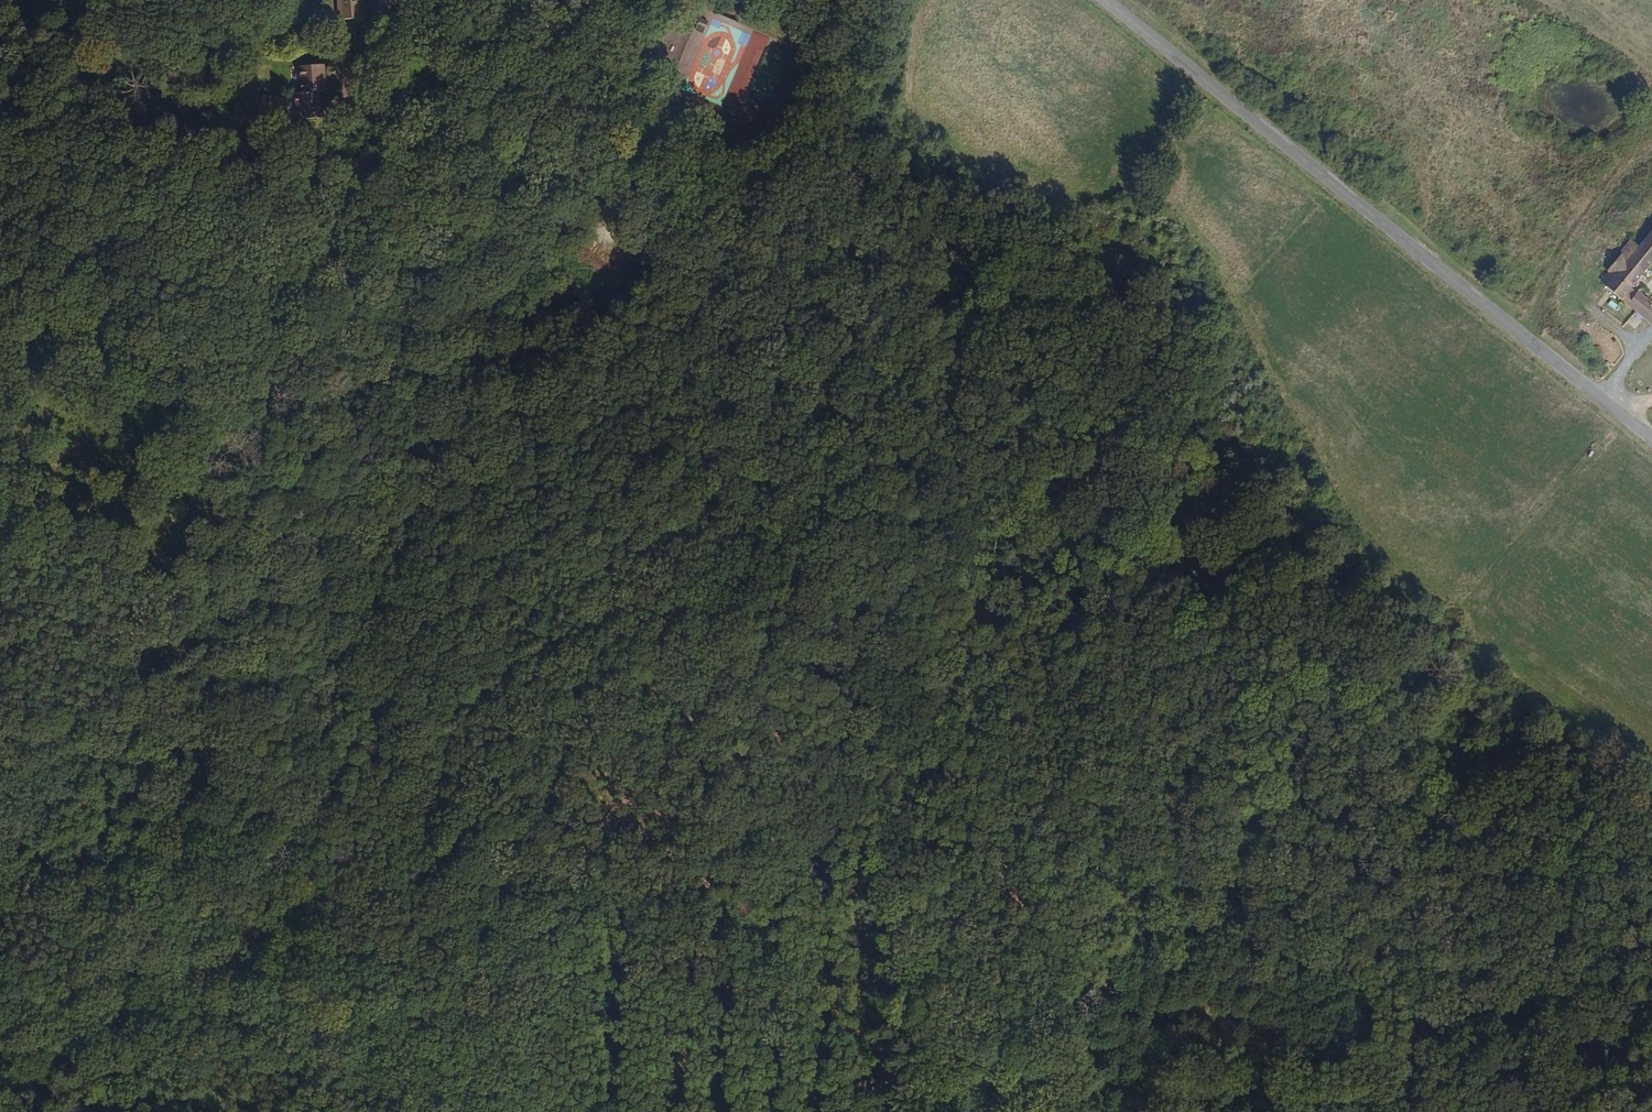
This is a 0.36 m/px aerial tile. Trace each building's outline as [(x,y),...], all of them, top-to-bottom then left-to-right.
[(339,16),(362,15),(361,0),(337,0),(339,16)] [(324,64),(300,64),(300,88),(293,87),(293,114),(316,113),(317,90),(323,90),(324,64)] [(1651,323),(1651,303),(1633,288),(1651,265),(1651,231),(1635,253),(1627,247),(1621,254),(1622,256),(1607,275),(1609,276),(1604,282),(1609,287),(1607,290),(1651,323)] [(1626,323),(1634,330),(1642,320),(1634,313),(1626,323)]
